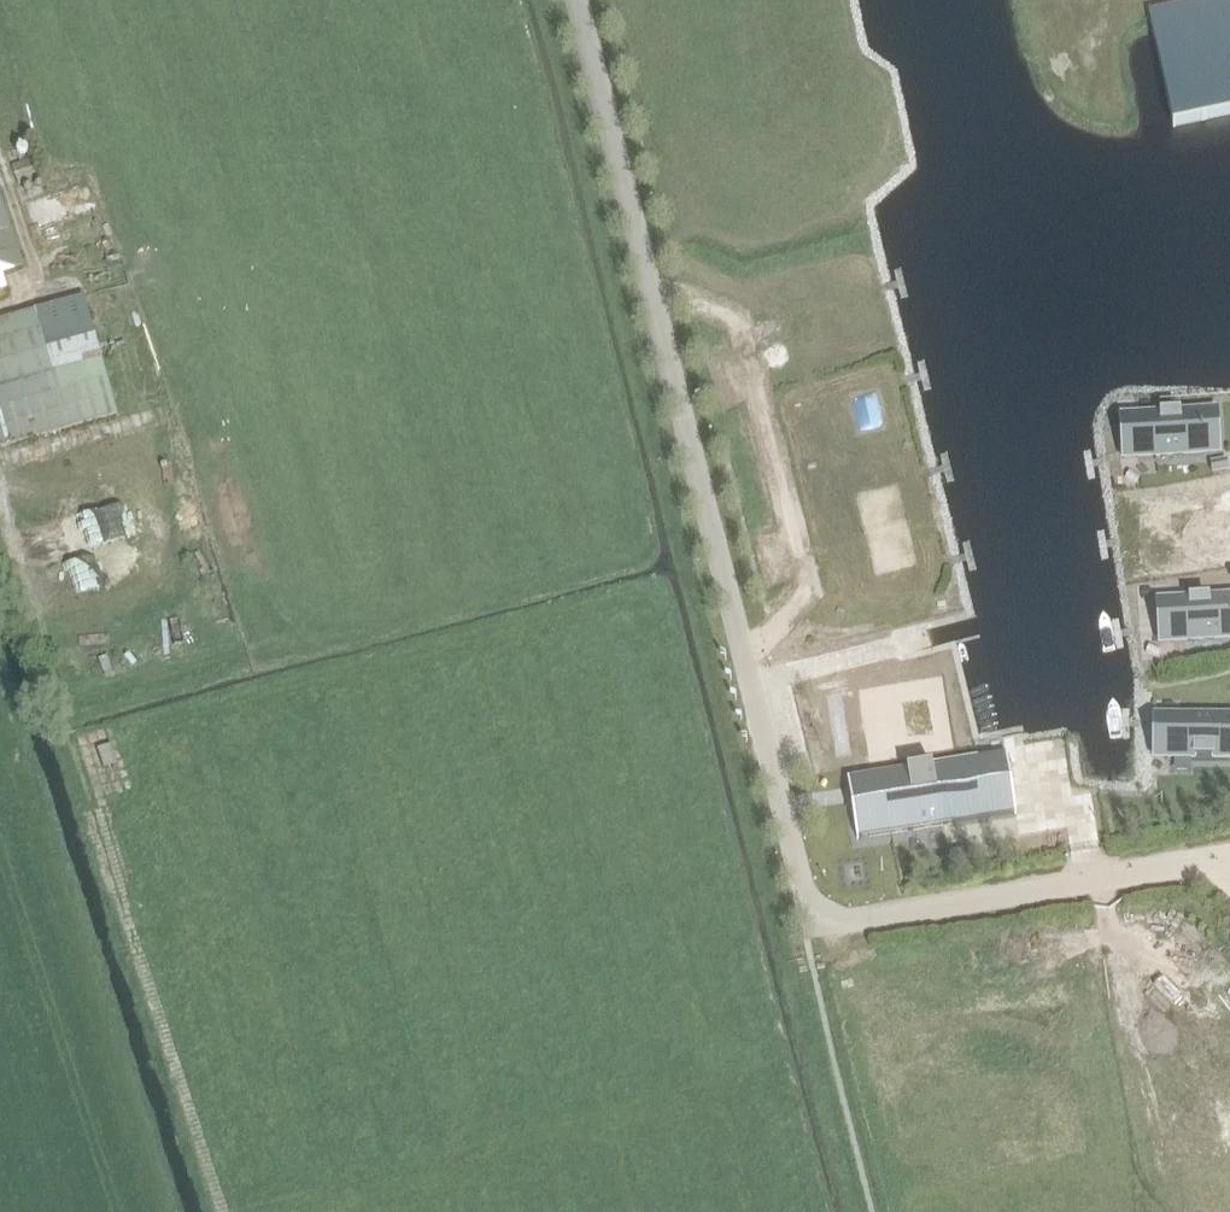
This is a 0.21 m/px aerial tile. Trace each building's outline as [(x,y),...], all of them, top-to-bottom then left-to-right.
[(1149,13),(1173,126),(1229,114),(1229,0),(1210,0),(1149,13)] [(38,180),(31,160),(11,167),(18,186),(38,180)] [(8,289),(4,275),(24,269),(0,193),(0,292),(8,289)] [(82,301),(0,324),(0,449),(118,415),(102,358),(98,359),(82,301)] [(1135,417),(1137,458),(1205,454),(1203,413),(1135,417)] [(1225,460),(1211,462),(1213,474),(1226,472),(1225,460)] [(125,540),(81,550),(88,583),(133,572),(125,540)] [(1171,601),(1174,642),(1229,639),(1229,598),(1171,601)] [(938,673),(886,687),(890,702),(942,689),(938,673)] [(807,692),(813,726),(888,713),(882,679),(807,692)] [(1168,717),(1168,758),(1229,758),(1229,717),(1168,717)] [(987,757),(860,778),(869,837),(1015,814),(1006,754),(987,757)]
